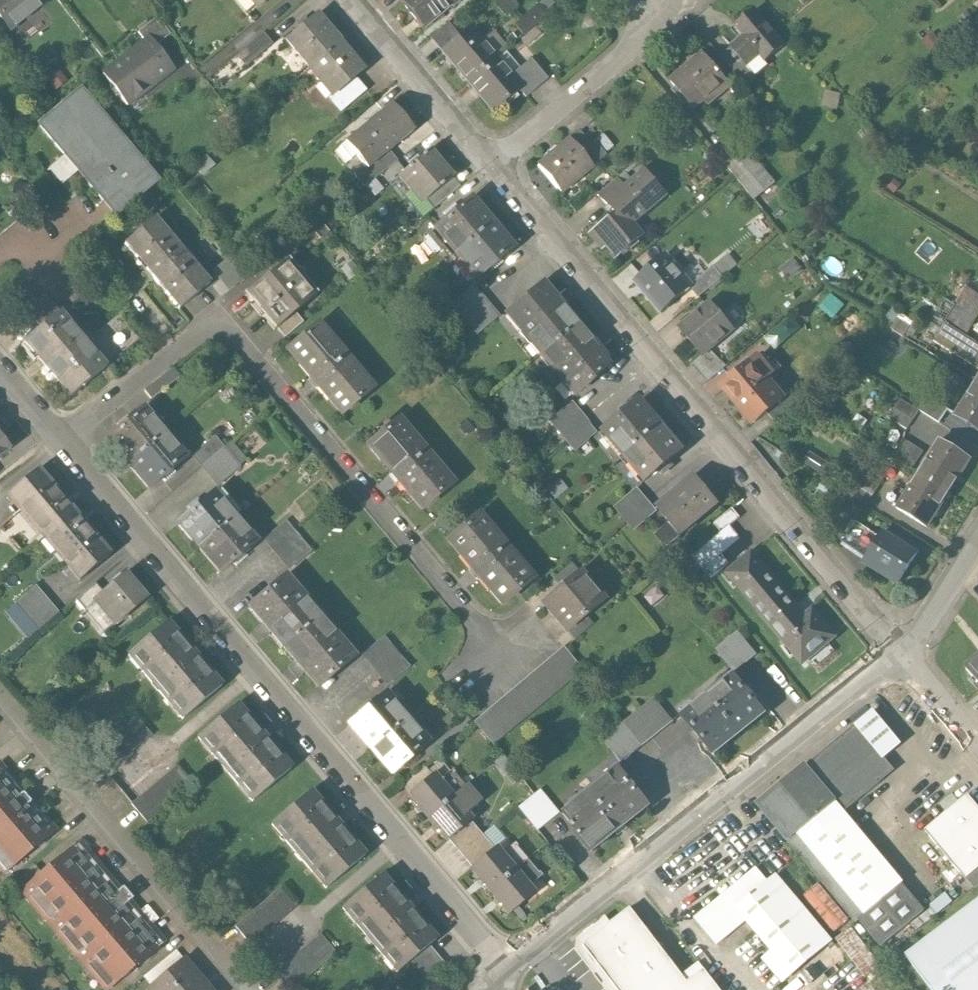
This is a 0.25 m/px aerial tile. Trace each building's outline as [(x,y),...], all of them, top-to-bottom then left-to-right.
[(41,0),(0,0),(0,19),(10,32),(45,5),(41,0)] [(257,10),(269,0),(249,0),(257,10)] [(401,1),(423,28),(450,7),(452,7),(461,0),(402,0),(401,1)] [(784,47),(755,12),(737,27),(745,37),(732,48),(747,67),(761,56),(766,62),(784,47)] [(316,17),(286,42),(310,70),(340,45),(316,17)] [(170,36),(157,19),(138,34),(145,43),(147,42),(153,50),(170,36)] [(449,23),(431,39),(442,51),(460,36),(449,23)] [(460,36),(442,51),(469,84),(496,62),(480,43),(482,42),(470,28),(460,36)] [(263,34),(237,57),(246,67),(273,45),(263,34)] [(145,43),(102,76),(110,85),(109,90),(115,98),(120,98),(127,107),(174,71),(161,54),(158,57),(153,50),(147,42),(145,43)] [(340,45),(310,70),(333,98),(333,99),(351,84),(364,73),(340,45)] [(747,67),(732,48),(721,57),(742,82),(753,73),(747,67)] [(704,56),(671,83),(694,110),(727,83),(704,56)] [(548,81),(531,61),(520,70),(537,91),(548,81)] [(496,62),(469,84),(494,114),(519,92),(526,100),(537,91),(520,70),(510,78),(496,62)] [(351,84),(333,99),(333,98),(330,100),(341,113),(361,96),(351,84)] [(156,185),(80,94),(40,128),(116,219),(156,185)] [(391,106),(345,145),(366,171),(367,172),(369,171),(368,169),(388,152),(391,149),(392,151),(413,133),(391,106)] [(593,148),(581,133),(570,141),(589,164),(599,155),(593,148)] [(570,141),(540,167),(562,194),(593,169),(589,164),(570,141)] [(597,145),(593,148),(599,155),(589,164),(593,169),(607,157),(597,145)] [(388,152),(368,169),(369,171),(367,172),(366,171),(356,179),(354,176),(353,177),(362,188),(396,162),(388,152)] [(431,152),(399,179),(410,193),(415,189),(426,202),(451,181),(454,179),(431,152)] [(609,205),(616,214),(622,209),(634,224),(667,196),(647,171),(625,189),(606,206),(607,207),(609,205)] [(394,182),(387,173),(371,187),(378,195),(394,182)] [(625,189),(618,180),(598,196),(606,206),(625,189)] [(451,181),(426,202),(434,211),(459,190),(451,181)] [(459,211),(458,209),(447,219),(448,221),(435,232),(436,233),(436,232),(448,247),(456,256),(493,225),(473,201),(474,201),(473,200),(459,211)] [(622,209),(616,214),(595,232),(616,259),(644,236),(634,224),(622,209)] [(209,286),(155,221),(125,246),(179,311),(209,286)] [(493,225),(456,256),(476,279),(475,280),(476,281),(489,270),(490,271),(502,261),(501,260),(514,249),(513,248),(512,249),(493,225)] [(448,247),(436,232),(436,233),(435,232),(424,240),(424,245),(433,256),(437,256),(448,247)] [(289,245),(264,264),(272,275),(289,261),(290,262),(298,256),(289,245)] [(666,256),(636,281),(662,312),(692,287),(699,281),(689,268),(681,274),(666,256)] [(803,272),(793,259),(779,270),(789,283),(803,272)] [(272,275),(265,281),(265,280),(246,296),(276,331),(278,330),(295,315),(318,296),(290,262),(289,261),(272,275)] [(699,281),(692,287),(700,297),(723,279),(714,269),(699,281)] [(558,303),(544,287),(511,315),(544,354),(577,326),(564,311),(565,310),(559,302),(558,303)] [(473,289),(454,306),(463,316),(482,299),(473,289)] [(967,289),(955,307),(975,319),(977,314),(977,296),(967,289)] [(60,314),(44,296),(25,312),(41,330),(60,314)] [(843,306),(831,296),(819,309),(832,319),(843,306)] [(482,299),(463,316),(478,334),(497,317),(482,299)] [(734,331),(712,304),(680,330),(703,357),(710,351),(734,331)] [(975,319),(955,307),(944,325),(963,337),(975,319)] [(86,344),(61,314),(41,330),(24,344),(70,399),(107,369),(86,344)] [(295,315),(278,330),(285,339),(303,324),(295,315)] [(119,317),(86,344),(107,369),(139,342),(119,317)] [(944,325),(932,344),(977,372),(977,346),(963,337),(944,325)] [(591,343),(577,326),(544,354),(577,394),(611,366),(597,351),(599,350),(592,342),(591,343)] [(372,392),(318,328),(287,353),(341,417),(372,392)] [(725,369),(710,351),(703,357),(693,365),(708,383),(725,369)] [(782,401),(751,364),(724,387),(754,424),(766,413),(782,401)] [(174,369),(146,391),(153,400),(181,379),(174,369)] [(976,384),(955,417),(977,431),(977,386),(976,384)] [(795,391),(782,401),(766,413),(774,423),(802,399),(795,391)] [(948,411),(927,397),(919,411),(940,424),(948,411)] [(919,411),(900,399),(887,420),(906,432),(919,411)] [(641,405),(628,415),(627,414),(616,422),(617,424),(605,435),(625,458),(660,428),(641,405)] [(572,406),(552,422),(568,441),(587,425),(572,406)] [(145,409),(132,420),(131,418),(119,428),(121,430),(108,440),(129,465),(166,434),(145,409)] [(127,415),(116,424),(119,428),(131,418),(127,415)] [(453,486),(399,423),(369,449),(422,512),(453,486)] [(587,425),(568,441),(575,450),(595,434),(587,425)] [(660,428),(625,458),(645,482),(657,472),(659,474),(670,465),(668,463),(681,453),(660,428)] [(166,434),(129,465),(150,490),(162,479),(164,481),(175,472),(174,470),(187,459),(166,434)] [(11,450),(0,436),(0,458),(11,450)] [(215,441),(195,458),(203,467),(222,450),(215,441)] [(923,453),(903,441),(893,458),(912,470),(923,453)] [(970,459),(941,441),(919,475),(949,493),(970,459)] [(222,450),(203,467),(218,485),(238,469),(222,450)] [(882,481),(860,467),(850,482),(872,496),(882,481)] [(74,514),(37,471),(7,496),(20,512),(26,507),(49,534),(74,514)] [(949,493),(919,475),(897,509),(927,528),(949,493)] [(694,480),(657,511),(680,538),(717,507),(694,480)] [(636,492),(617,508),(627,519),(646,503),(636,492)] [(215,495),(202,506),(200,504),(189,513),(191,515),(179,526),(199,549),(235,519),(215,495)] [(646,503),(627,519),(635,529),(654,513),(646,503)] [(722,535),(704,550),(715,562),(703,572),(711,581),(729,566),(721,557),(739,542),(729,529),(740,520),(732,511),(732,510),(731,510),(713,525),(722,535)] [(110,556),(74,514),(49,534),(72,561),(66,566),(79,582),(110,556)] [(532,581),(479,517),(448,543),(501,607),(532,581)] [(235,519),(199,549),(219,574),(232,564),(234,565),(245,556),(243,554),(256,543),(235,519)] [(879,538),(856,522),(842,543),(866,559),(879,538)] [(285,526),(266,542),(274,551),(293,535),(285,526)] [(916,555),(882,533),(879,538),(866,559),(863,563),(897,585),(916,555)] [(293,535),(274,551),(289,569),(308,553),(293,535)] [(704,550),(693,559),(703,572),(715,562),(704,550)] [(804,619),(751,555),(726,576),(779,639),(802,666),(835,638),(812,612),(804,619)] [(571,566),(553,581),(561,590),(579,576),(571,566)] [(103,594),(93,602),(94,603),(114,626),(139,605),(138,606),(146,599),(125,575),(103,594)] [(561,590),(542,606),(566,634),(585,618),(602,604),(579,576),(561,590)] [(319,618),(286,579),(249,610),(282,649),(319,618)] [(95,585),(75,602),(84,612),(94,603),(93,602),(103,594),(95,585)] [(57,616),(34,588),(14,605),(38,633),(57,616)] [(353,659),(319,618),(282,649),(317,690),(353,659)] [(585,618),(566,634),(573,643),(592,627),(585,618)] [(219,687),(166,624),(127,656),(181,720),(219,687)] [(755,657),(739,636),(719,652),(735,672),(755,657)] [(399,659),(384,642),(364,658),(378,676),(399,659)] [(580,673),(563,651),(552,660),(569,681),(580,673)] [(964,670),(977,686),(977,658),(964,670)] [(399,659),(378,676),(388,686),(408,670),(399,659)] [(569,681),(552,660),(543,668),(560,689),(569,681)] [(560,689),(543,668),(533,676),(550,697),(560,689)] [(550,697),(533,676),(524,684),(541,705),(550,697)] [(744,691),(734,679),(708,699),(738,736),(763,715),(754,703),(755,702),(746,690),(744,691)] [(541,705),(524,684),(514,692),(531,713),(541,705)] [(531,713),(514,692),(504,700),(522,721),(531,713)] [(386,697),(373,708),(371,706),(360,716),(361,718),(349,728),(368,752),(405,721),(386,697)] [(738,736),(708,699),(684,719),(694,732),(692,733),(702,745),(703,743),(713,755),(738,736)] [(522,721),(504,700),(495,708),(512,729),(522,721)] [(670,723),(655,704),(625,727),(641,747),(670,723)] [(289,771),(235,707),(197,739),(251,804),(289,771)] [(512,729),(495,708),(485,716),(503,737),(512,729)] [(503,737),(485,716),(475,725),(493,746),(503,737)] [(405,721),(368,752),(390,777),(402,766),(404,768),(416,758),(414,756),(427,746),(405,721)] [(893,768),(856,724),(757,804),(881,954),(930,910),(844,808),(893,768)] [(641,747),(625,727),(606,742),(622,762),(641,747)] [(0,766),(0,870),(2,872),(5,869),(9,873),(32,854),(56,833),(41,815),(39,816),(31,807),(33,805),(29,800),(24,795),(23,797),(14,786),(16,785),(0,766)] [(176,767),(131,805),(147,824),(191,786),(176,767)] [(423,768),(401,787),(409,796),(431,777),(423,768)] [(618,772),(562,816),(592,855),(649,810),(618,772)] [(409,796),(407,797),(426,820),(463,790),(450,775),(439,784),(432,776),(431,777),(409,796)] [(463,790),(426,820),(445,843),(447,842),(469,822),(470,822),(463,814),(475,804),(463,790)] [(363,858),(309,794),(270,826),(324,890),(363,858)] [(977,867),(977,806),(969,794),(926,827),(965,877),(977,867)] [(540,796),(520,812),(536,832),(556,816),(540,796)] [(469,822),(447,842),(455,851),(477,832),(469,822)] [(477,832),(455,851),(463,861),(485,842),(477,832)] [(485,842),(463,861),(471,870),(493,851),(485,842)] [(471,870),(469,871),(488,894),(525,863),(513,849),(501,859),(494,851),(493,851),(471,870)] [(74,851),(43,877),(25,892),(107,989),(111,989),(133,972),(135,969),(136,970),(159,951),(124,910),(134,902),(128,896),(124,890),(114,898),(93,873),(94,873),(74,851)] [(525,863),(488,894),(508,918),(533,897),(527,889),(538,879),(525,863)] [(789,983),(833,946),(776,876),(766,884),(752,867),(696,913),(721,945),(743,926),(789,983)] [(35,868),(17,883),(25,892),(43,877),(35,868)] [(434,942),(379,878),(341,910),(395,974),(409,962),(427,947),(434,942)] [(278,888),(232,927),(248,945),(293,907),(278,888)] [(936,989),(977,989),(977,905),(910,957),(936,989)] [(606,917),(575,941),(574,952),(603,989),(720,989),(704,970),(688,983),(631,909),(611,924),(606,917)] [(273,976),(285,989),(293,989),(334,955),(319,937),(273,976)] [(427,947),(409,962),(432,989),(451,974),(427,947)] [(151,989),(208,989),(184,962),(151,989)]
